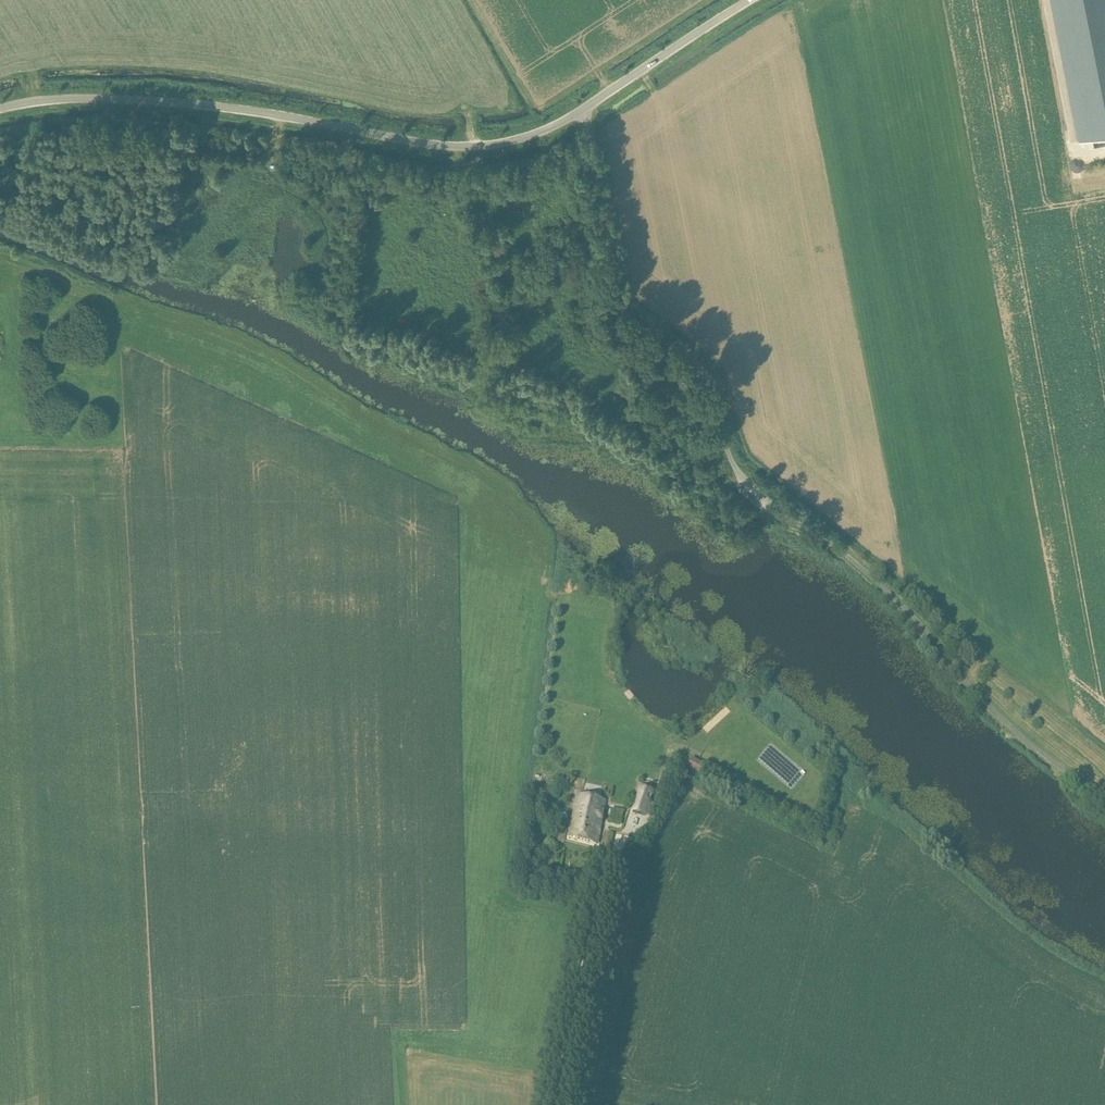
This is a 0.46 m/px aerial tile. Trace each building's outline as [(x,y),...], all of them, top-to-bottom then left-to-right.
[(1079,142),(1104,137),(1104,0),(1051,0),(1079,142)] [(692,758),(687,767),(700,774),(706,764),(692,758)] [(640,785),(631,811),(647,817),(656,791),(640,785)] [(580,794),(572,826),(569,837),(597,844),(608,801),(580,794)] [(633,854),(638,839),(618,832),(611,850),(624,855),(625,851),(633,854)]
